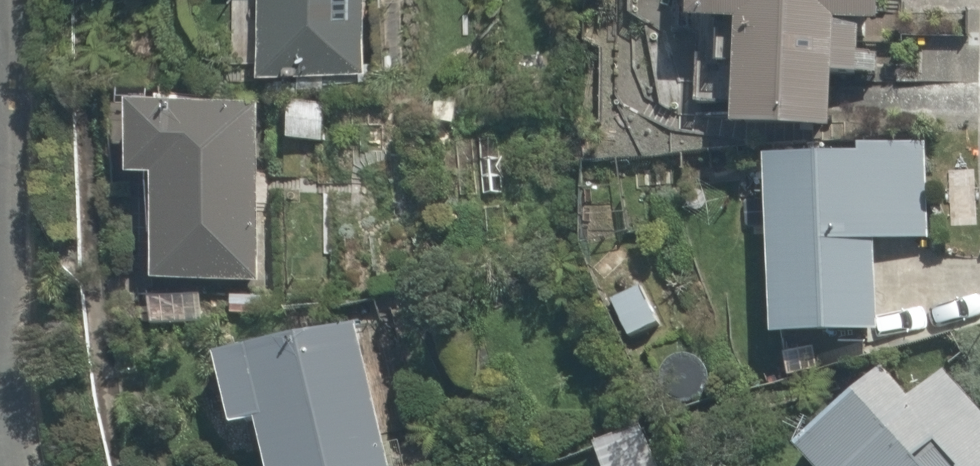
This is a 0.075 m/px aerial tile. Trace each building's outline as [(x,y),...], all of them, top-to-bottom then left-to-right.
[(254,69),(365,74),(369,0),(257,0),(254,69)] [(734,135),(823,139),(825,75),(852,76),(855,21),(889,23),(890,0),(670,0),(669,30),(739,33),(734,135)] [(328,103),(276,98),(272,145),(324,150),(328,103)] [(254,108),(109,109),(110,189),(145,188),(146,291),(255,290),(254,108)] [(927,242),(929,147),(820,144),(820,167),(757,166),(753,340),(865,343),(868,241),(927,242)] [(643,282),(600,312),(626,348),(669,318),(643,282)] [(379,465),(426,465),(386,313),(342,325),(379,465)] [(342,325),(283,340),(315,465),(379,465),(342,325)] [(283,340),(198,362),(217,436),(243,430),(252,465),(315,465),(308,439),(283,340)] [(873,374),(783,456),(792,465),(979,465),(979,422),(934,370),(898,402),(873,374)] [(585,435),(598,465),(661,465),(640,413),(585,435)]
